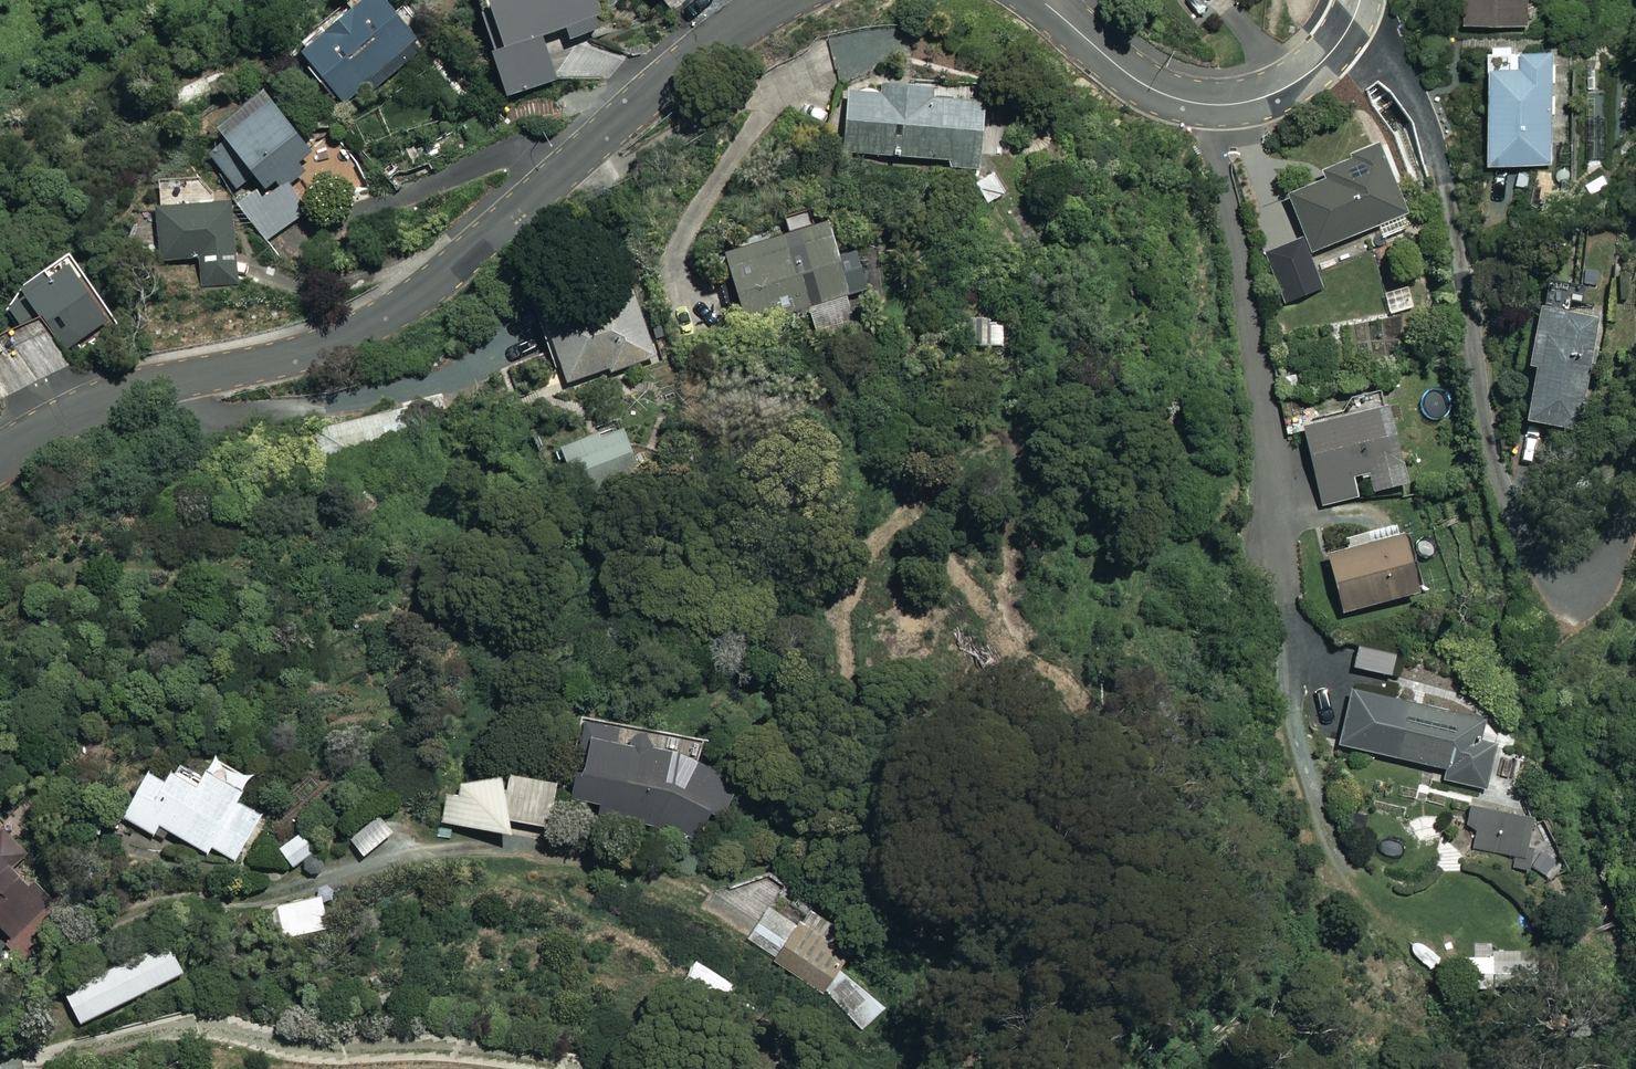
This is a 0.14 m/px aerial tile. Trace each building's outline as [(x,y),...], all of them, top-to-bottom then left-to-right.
[(404,0),(380,0),(308,50),(344,103),(433,42),(404,0)] [(550,39),(574,30),(578,40),(614,27),(607,0),(499,0),(513,52),(501,55),(513,98),(562,84),(550,39)] [(673,14),(690,0),(661,0),(673,14)] [(1469,28),(1529,27),(1529,0),(1469,0),(1469,28)] [(1561,49),(1492,49),(1492,171),(1562,171),(1561,49)] [(982,169),(990,102),(971,100),(972,94),(885,84),(883,98),(853,95),(846,153),(982,169)] [(345,182),(276,94),(226,132),(233,141),(214,157),(240,190),(231,197),(267,243),(345,182)] [(1307,236),(1251,259),(1268,299),(1424,234),(1389,150),(1288,192),(1307,236)] [(997,172),(977,184),(992,210),(1012,197),(997,172)] [(202,209),(202,193),(163,195),(163,212),(148,213),(123,251),(165,278),(175,261),(202,260),(204,289),(239,287),(235,208),(202,209)] [(821,221),(819,212),(791,218),(796,239),(734,253),(750,323),(812,309),(819,338),(859,329),(833,218),(821,221)] [(118,323),(77,261),(31,291),(73,354),(118,323)] [(1602,292),(1545,282),(1529,378),(1538,379),(1529,433),(1577,441),(1602,292)] [(636,287),(539,315),(561,390),(658,363),(636,287)] [(1416,311),(1411,289),(1386,295),(1392,317),(1416,311)] [(1008,322),(962,320),(961,347),(1007,349),(1008,322)] [(0,349),(0,396),(18,387),(0,349)] [(1409,486),(1393,411),(1309,430),(1326,508),(1363,500),(1359,481),(1374,477),(1377,493),(1409,486)] [(642,474),(627,429),(565,449),(579,494),(642,474)] [(1425,595),(1412,539),(1333,557),(1346,613),(1425,595)] [(1486,721),(1353,693),(1341,748),(1448,771),(1446,781),(1487,790),(1497,747),(1481,744),(1486,721)] [(709,817),(730,824),(745,777),(657,750),(660,742),(594,721),(581,763),(587,764),(575,803),(701,842),(709,817)] [(258,780),(224,760),(210,783),(185,768),(175,785),(156,774),(129,820),(161,838),(167,829),(235,869),(266,816),(244,803),(258,780)] [(562,789),(515,777),(465,787),(463,799),(449,797),(445,826),(515,836),(519,823),(551,831),(562,789)] [(1535,821),(1473,810),(1469,828),(1479,830),(1475,852),(1527,861),(1535,821)] [(0,815),(0,922),(22,946),(75,897),(0,815)] [(397,835),(384,817),(354,840),(368,857),(397,835)] [(320,850),(307,833),(284,850),(298,868),(320,850)] [(848,972),(861,957),(850,948),(861,935),(797,881),(749,937),(863,1034),(887,1006),(848,972)] [(327,929),(319,898),(291,906),(300,937),(327,929)] [(1448,949),(1421,926),(1408,941),(1435,964),(1448,949)] [(1543,945),(1495,946),(1495,988),(1544,987),(1543,945)] [(187,975),(174,947),(71,995),(84,1023),(187,975)] [(709,969),(681,984),(697,1013),(725,998),(709,969)]
